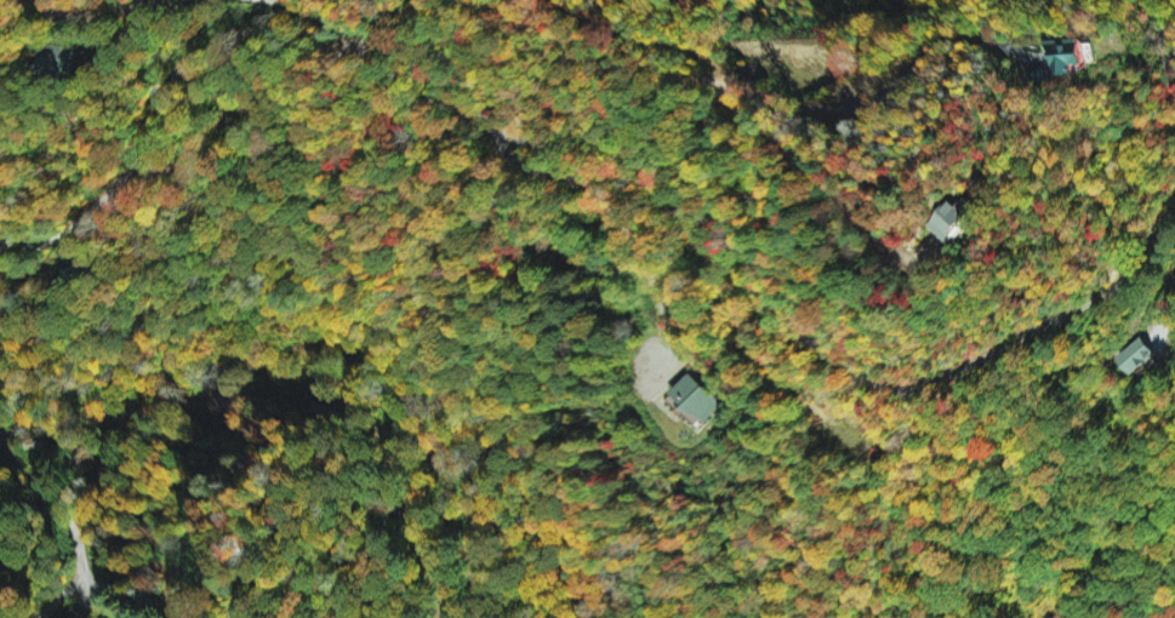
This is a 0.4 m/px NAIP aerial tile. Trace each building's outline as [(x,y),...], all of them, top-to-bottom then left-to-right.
[(1035,46),(1040,80),(1081,74),(1078,54),(1086,52),(1084,39),(1035,46)] [(947,207),(938,204),(935,210),(919,203),(906,234),(931,245),(947,207)] [(1135,377),(1158,355),(1141,338),(1119,361),(1135,377)] [(725,409),(695,372),(667,395),(697,432),(725,409)]
